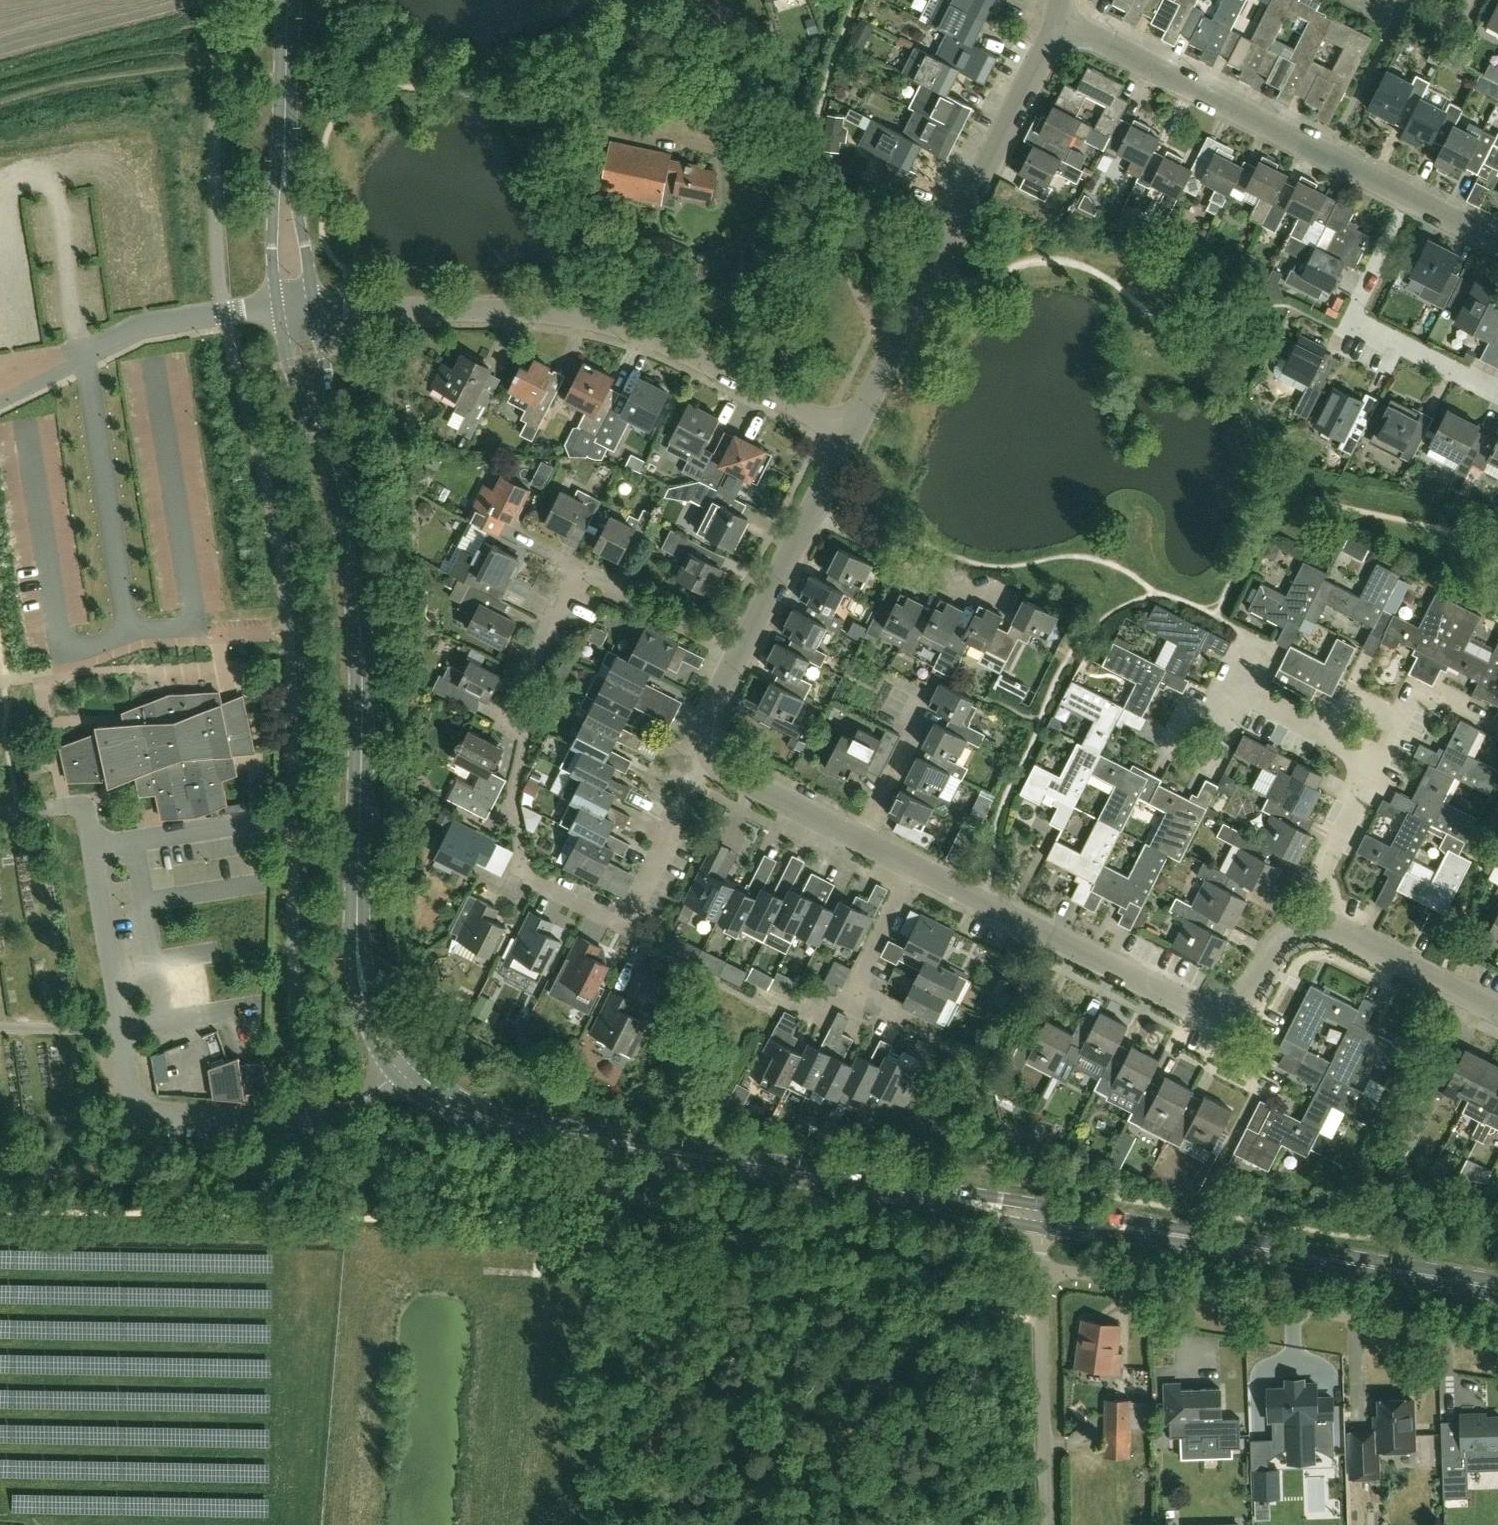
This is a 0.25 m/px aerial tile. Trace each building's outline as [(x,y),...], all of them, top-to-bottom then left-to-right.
[(973,44),(985,20),(946,0),(930,0),(921,18),(927,21),(927,22),(947,32),(973,45),(973,44)] [(985,20),(992,7),(995,0),(946,0),(985,20)] [(1112,3),(1127,11),(1124,16),(1138,23),(1142,13),(1148,0),(1113,0),(1112,3)] [(1197,0),(1148,0),(1142,13),(1153,18),(1150,23),(1165,30),(1163,35),(1176,42),(1181,32),(1180,32),(1192,9),(1193,9),(1197,0)] [(1246,0),(1222,0),(1212,19),(1193,9),(1192,9),(1180,32),(1181,32),(1191,38),(1189,42),(1204,50),(1201,55),(1215,61),(1219,52),(1230,29),(1231,29),(1246,0)] [(1276,37),(1286,16),(1285,16),(1293,0),(1270,0),(1250,39),(1231,29),(1230,29),(1219,52),(1229,57),(1227,62),(1242,69),(1239,74),(1253,81),(1258,72),(1257,71),(1269,49),(1270,49),(1276,37)] [(1312,59),(1324,37),(1323,37),(1333,17),(1317,9),(1299,0),(1293,0),(1285,16),(1286,16),(1296,21),(1299,16),(1308,21),(1289,59),(1270,49),(1269,49),(1257,71),(1258,72),(1268,77),(1266,81),(1280,89),(1278,94),(1291,101),(1297,90),(1296,89),(1312,59)] [(1317,9),(1322,0),(1299,0),(1317,9)] [(1487,24),(1497,30),(1497,4),(1487,24)] [(1330,120),(1372,37),(1333,17),(1323,37),(1324,37),(1343,47),(1332,70),(1312,59),(1296,89),(1297,90),(1307,95),(1304,101),(1319,108),(1317,113),(1330,120)] [(985,83),(998,57),(973,44),(973,45),(947,32),(935,56),(934,57),(960,70),(985,83)] [(861,51),(865,42),(853,36),(848,45),(861,51)] [(934,57),(935,56),(915,46),(902,73),(922,83),(927,85),(947,95),(948,94),(960,70),(934,57)] [(1120,119),(1129,101),(1117,96),(1123,84),(1088,66),(1077,89),(1065,83),(1053,106),(1074,117),(1075,117),(1086,95),(1105,105),(1087,141),(1103,149),(1109,136),(1110,136),(1119,118),(1120,119)] [(1421,98),(1430,82),(1417,75),(1413,83),(1387,70),(1368,107),(1384,115),(1395,120),(1399,112),(1410,118),(1411,118),(1421,98)] [(847,87),(849,78),(839,76),(837,85),(847,87)] [(973,107),(948,94),(947,95),(927,85),(922,83),(909,108),(914,110),(914,109),(960,132),(973,107)] [(1455,126),(1463,109),(1450,102),(1446,111),(1421,98),(1411,118),(1410,118),(1402,135),(1417,143),(1421,135),(1443,146),(1454,125),(1455,126)] [(1067,146),(1074,132),(1086,138),(1092,126),(1075,117),(1074,117),(1053,106),(1048,117),(1042,114),(1034,130),(1046,136),(1040,148),(1039,149),(1065,162),(1072,148),(1067,146)] [(914,109),(914,110),(902,134),(902,135),(922,145),(947,158),(960,132),(914,109)] [(845,116),(828,114),(824,149),(839,151),(841,140),(847,141),(849,128),(843,127),(845,116)] [(1138,177),(1152,150),(1153,150),(1159,138),(1147,133),(1150,127),(1134,119),(1131,125),(1120,119),(1119,118),(1110,136),(1109,136),(1103,149),(1116,156),(1118,152),(1132,159),(1126,171),(1138,177)] [(922,145),(902,135),(902,134),(871,119),(858,145),(889,160),(881,175),(908,189),(916,172),(910,170),(922,145)] [(1486,157),(1493,144),(1497,137),(1469,123),(1465,131),(1455,126),(1454,125),(1443,146),(1435,162),(1450,170),(1454,162),(1478,174),(1486,157)] [(1241,166),(1231,161),(1234,155),(1231,154),(1233,150),(1207,137),(1191,169),(1187,178),(1182,189),(1194,195),(1202,180),(1215,187),(1210,199),(1222,205),(1232,186),(1231,186),(1242,166),(1241,166)] [(611,141),(601,191),(661,205),(667,177),(670,160),(671,154),(611,141)] [(1497,162),(1497,146),(1493,144),(1486,157),(1496,161),(1497,162)] [(1083,170),(1072,164),(1072,165),(1065,162),(1039,149),(1040,148),(1034,145),(1028,156),(1022,153),(1014,169),(1025,175),(1019,188),(1045,201),(1052,187),(1047,185),(1054,171),(1077,182),(1083,170)] [(1182,189),(1187,178),(1191,169),(1181,164),(1184,158),(1167,150),(1164,156),(1153,150),(1152,150),(1138,177),(1136,180),(1149,187),(1151,183),(1165,190),(1160,201),(1156,199),(1149,213),(1165,221),(1182,189)] [(1275,169),(1278,163),(1262,155),(1256,167),(1244,160),(1241,166),(1242,166),(1231,186),(1232,186),(1244,192),(1246,188),(1260,195),(1249,217),(1261,224),(1267,213),(1271,206),(1270,206),(1283,180),(1284,180),(1286,175),(1275,169)] [(1486,157),(1478,174),(1487,179),(1496,161),(1486,157)] [(667,177),(665,186),(676,189),(675,192),(711,199),(717,173),(698,169),(699,166),(670,160),(667,177)] [(1313,218),(1325,194),(1315,189),(1318,183),(1301,175),(1296,186),(1284,180),(1283,180),(1270,206),(1271,206),(1267,213),(1261,224),(1274,230),(1285,208),(1299,215),(1290,233),(1290,234),(1303,240),(1314,219),(1313,218)] [(1098,209),(1090,196),(1085,194),(1079,206),(1096,215),(1098,209)] [(1347,224),(1354,209),(1325,194),(1313,218),(1314,219),(1303,240),(1312,245),(1325,251),(1325,252),(1343,261),(1343,262),(1354,267),(1370,236),(1347,224)] [(1337,273),(1343,262),(1343,261),(1325,252),(1325,251),(1312,245),(1303,240),(1290,234),(1283,247),(1309,260),(1302,274),(1291,268),(1284,281),(1318,298),(1324,287),(1335,292),(1343,276),(1337,273)] [(1429,239),(1411,274),(1426,281),(1419,295),(1443,308),(1459,276),(1449,270),(1457,254),(1429,239)] [(993,252),(983,250),(982,261),(984,261),(989,262),(992,262),(993,252)] [(1280,281),(1284,272),(1275,267),(1270,276),(1280,281)] [(1445,305),(1462,313),(1457,322),(1490,339),(1483,352),(1480,359),(1481,359),(1497,368),(1497,291),(1478,281),(1469,298),(1464,296),(1472,282),(1460,276),(1453,290),(1445,305)] [(1421,300),(1416,316),(1427,319),(1432,303),(1421,300)] [(1275,366),(1274,370),(1275,374),(1278,377),(1293,384),(1297,377),(1308,383),(1294,411),(1307,418),(1325,384),(1312,378),(1327,348),(1300,334),(1296,343),(1285,337),(1277,353),(1281,355),(1275,366)] [(1472,362),(1476,354),(1467,349),(1463,358),(1472,362)] [(491,368),(464,354),(456,370),(444,364),(433,386),(460,399),(454,411),(464,416),(457,430),(471,438),(478,423),(494,393),(481,386),(491,368)] [(547,376),(551,368),(534,360),(529,370),(521,366),(509,389),(513,391),(508,401),(526,410),(522,419),(531,424),(524,436),(533,440),(558,389),(548,384),(551,378),(547,376)] [(595,440),(609,412),(612,407),(601,402),(613,378),(585,364),(567,399),(587,409),(578,426),(574,428),(566,444),(588,455),(595,440)] [(651,428),(669,393),(640,378),(620,417),(609,412),(595,440),(615,450),(632,419),(651,428)] [(1363,401),(1343,391),(1334,387),(1326,402),(1316,422),(1315,423),(1343,437),(1338,447),(1351,454),(1367,423),(1355,417),(1363,401)] [(1388,450),(1410,462),(1429,424),(1410,414),(1412,409),(1391,398),(1382,416),(1386,418),(1377,436),(1392,443),(1388,450)] [(1321,399),(1311,419),(1316,422),(1326,402),(1321,399)] [(682,471),(700,480),(714,453),(704,447),(719,418),(690,403),(672,439),(693,450),(682,471)] [(1432,446),(1427,455),(1444,463),(1448,454),(1459,460),(1454,470),(1466,476),(1473,464),(1472,464),(1481,447),(1470,442),(1479,424),(1448,409),(1430,445),(1432,446)] [(1472,464),(1473,464),(1484,470),(1489,459),(1497,464),(1497,439),(1497,440),(1487,435),(1481,447),(1472,464)] [(725,458),(714,453),(700,480),(727,494),(733,497),(743,476),(757,483),(772,454),(736,436),(725,458)] [(642,472),(647,461),(632,454),(627,464),(642,472)] [(548,475),(553,466),(542,461),(537,470),(548,475)] [(467,519),(499,535),(507,519),(513,522),(529,489),(502,475),(494,491),(484,486),(467,519)] [(721,506),(727,494),(700,480),(691,499),(707,507),(696,529),(734,548),(748,520),(721,506)] [(601,501),(589,495),(577,489),(573,497),(561,491),(545,523),(569,535),(574,525),(586,530),(601,501)] [(644,509),(639,519),(629,514),(625,523),(611,516),(595,548),(619,560),(630,539),(641,545),(656,515),(644,509)] [(726,572),(722,570),(723,569),(693,554),(698,543),(671,529),(662,548),(686,560),(678,576),(710,593),(714,586),(717,588),(726,572)] [(1350,555),(1357,543),(1347,538),(1341,550),(1350,555)] [(451,573),(470,583),(479,587),(484,577),(505,588),(519,559),(484,541),(477,555),(464,549),(451,573)] [(1275,558),(1280,549),(1278,548),(1271,545),(1267,554),(1275,558)] [(855,597),(873,563),(839,546),(828,569),(831,570),(826,581),(845,591),(845,592),(855,597)] [(1291,644),(1305,616),(1324,578),(1327,573),(1326,572),(1303,561),(1286,595),(1261,582),(1257,589),(1253,587),(1247,599),(1251,601),(1248,609),(1283,627),(1276,642),(1288,648),(1291,644)] [(1383,608),(1390,593),(1400,574),(1377,562),(1359,596),(1324,578),(1305,616),(1316,622),(1326,603),(1372,626),(1370,631),(1382,638),(1394,613),(1393,613),(1383,608)] [(834,613),(845,592),(845,591),(826,581),(812,574),(800,597),(811,603),(805,613),(828,625),(827,626),(839,631),(845,619),(834,613)] [(453,589),(458,579),(450,575),(445,584),(453,589)] [(496,596),(479,587),(470,583),(458,607),(475,616),(468,628),(502,645),(514,621),(490,609),(496,596)] [(907,637),(918,615),(924,603),(900,591),(894,603),(884,597),(867,631),(879,637),(884,626),(906,637),(907,637)] [(1420,679),(1458,603),(1435,592),(1418,626),(1394,613),(1382,638),(1381,641),(1391,646),(1397,645),(1399,640),(1420,650),(1408,673),(1420,679)] [(1401,598),(1390,593),(1383,608),(1393,613),(1401,598)] [(946,643),(957,621),(963,609),(940,597),(934,608),(928,620),(918,615),(907,637),(906,637),(900,648),(912,655),(924,632),(945,643),(946,643)] [(1007,660),(1023,628),(1046,639),(1058,615),(1024,598),(1023,599),(1012,621),(1007,631),(997,625),(985,649),(998,656),(1007,660)] [(1231,642),(1155,603),(1143,627),(1178,644),(1166,668),(1165,668),(1185,678),(1202,643),(1225,655),(1231,642)] [(1489,662),(1488,661),(1464,649),(1481,615),(1458,603),(1420,679),(1432,685),(1444,662),(1445,663),(1479,680),(1489,662)] [(985,649),(997,625),(1002,615),(979,604),(973,614),(968,626),(957,621),(946,643),(945,643),(939,655),(958,665),(970,641),(985,649)] [(817,647),(827,626),(828,625),(805,613),(794,607),(782,631),(793,636),(788,647),(811,659),(810,660),(821,665),(828,653),(817,647)] [(677,671),(689,649),(647,628),(641,638),(630,660),(630,661),(651,671),(661,676),(667,665),(677,671)] [(1128,649),(1131,643),(1116,635),(1113,642),(1128,649)] [(1356,646),(1343,640),(1337,637),(1325,661),(1291,644),(1288,648),(1272,680),(1274,680),(1311,699),(1317,687),(1331,695),(1356,646)] [(802,676),(810,660),(811,659),(788,647),(777,641),(765,664),(779,671),(774,682),(805,698),(813,682),(802,676)] [(1488,661),(1489,662),(1479,680),(1473,692),(1497,705),(1497,641),(1488,661)] [(1166,668),(1113,642),(1101,665),(1136,683),(1124,707),(1142,716),(1143,716),(1160,681),(1183,693),(1189,680),(1185,678),(1165,668),(1166,668)] [(645,682),(651,671),(630,661),(630,660),(609,649),(602,663),(613,668),(608,677),(660,704),(666,693),(645,682)] [(998,656),(992,669),(1000,673),(1007,660),(998,656)] [(471,660),(464,672),(449,664),(444,675),(440,674),(432,689),(459,703),(467,688),(488,699),(501,675),(471,660)] [(1085,681),(1083,673),(1077,670),(1071,680),(1082,686),(1085,681)] [(660,704),(608,677),(598,672),(586,695),(628,716),(633,705),(655,716),(660,704)] [(1002,692),(1009,678),(1000,673),(993,687),(1002,692)] [(805,698),(774,682),(771,680),(759,704),(763,707),(758,718),(791,735),(799,739),(805,726),(793,720),(805,698)] [(1124,707),(1071,680),(1060,703),(1094,721),(1082,744),(1081,745),(1100,754),(1118,719),(1141,731),(1148,718),(1143,716),(1142,716),(1124,707)] [(961,722),(973,700),(939,683),(932,696),(927,706),(938,711),(950,717),(945,728),(967,740),(967,741),(978,747),(984,735),(961,722)] [(222,704),(220,692),(170,695),(153,701),(124,713),(126,725),(98,726),(100,734),(94,735),(62,747),(69,780),(102,779),(109,778),(111,784),(137,774),(141,794),(157,793),(160,806),(163,817),(190,816),(188,808),(200,805),(202,813),(218,807),(227,803),(222,779),(237,773),(233,754),(255,752),(243,696),(222,704)] [(622,727),(628,716),(586,695),(580,707),(589,712),(584,722),(617,738),(616,739),(637,750),(644,738),(622,727)] [(1062,727),(1061,721),(1053,717),(1047,727),(1059,733),(1062,727)] [(1429,764),(1429,763),(1455,776),(1455,777),(1489,794),(1497,776),(1497,769),(1467,753),(1479,728),(1461,719),(1442,754),(1420,743),(1413,756),(1429,764)] [(611,749),(616,739),(617,738),(584,722),(572,745),(583,750),(584,750),(616,766),(616,767),(626,772),(632,760),(611,749)] [(956,762),(967,741),(967,740),(945,728),(933,722),(921,745),(933,751),(927,761),(950,773),(950,774),(961,780),(968,768),(956,762)] [(859,727),(853,738),(842,733),(837,743),(825,766),(848,778),(854,767),(865,773),(871,762),(883,768),(901,735),(892,730),(887,728),(881,739),(859,727)] [(469,728),(464,739),(462,739),(460,739),(458,740),(456,741),(456,743),(456,745),(457,747),(459,748),(454,758),(481,772),(473,788),(468,785),(461,797),(451,791),(448,798),(486,818),(507,779),(492,772),(495,767),(497,768),(499,767),(500,766),(502,765),(502,763),(502,761),(501,759),(500,758),(505,748),(470,730),(471,729),(469,728)] [(1321,789),(1316,786),(1321,774),(1278,752),(1266,745),(1243,733),(1234,751),(1264,767),(1253,789),(1265,795),(1265,796),(1267,797),(1268,796),(1295,810),(1295,811),(1306,817),(1321,789)] [(803,750),(807,743),(799,739),(791,735),(788,742),(803,750)] [(1062,829),(1091,773),(1090,772),(1100,754),(1081,745),(1082,744),(1077,742),(1060,776),(1035,764),(1021,791),(1020,793),(1039,803),(1045,793),(1061,801),(1050,823),(1062,829)] [(610,777),(616,767),(616,766),(584,750),(583,750),(572,772),(615,795),(614,795),(625,800),(631,788),(610,777)] [(1147,777),(1100,754),(1090,772),(1091,773),(1115,785),(1098,819),(1121,830),(1138,797),(1150,802),(1159,784),(1160,784),(1162,779),(1149,773),(1147,777)] [(939,796),(950,774),(950,773),(927,761),(916,756),(908,771),(904,779),(916,785),(911,795),(933,807),(933,808),(944,814),(951,802),(939,796)] [(1443,801),(1455,777),(1455,776),(1429,763),(1429,764),(1411,798),(1396,790),(1389,803),(1397,807),(1407,812),(1407,811),(1431,823),(1430,824),(1465,841),(1475,821),(1476,820),(1477,818),(1443,801)] [(609,805),(614,795),(615,795),(572,772),(560,796),(571,801),(582,807),(583,807),(614,823),(614,824),(625,829),(631,816),(609,805)] [(1218,785),(1218,786),(1222,791),(1229,792),(1235,788),(1236,780),(1223,774),(1218,785)] [(531,793),(536,783),(529,779),(524,790),(531,793)] [(1218,786),(1218,785),(1206,779),(1194,801),(1160,784),(1159,784),(1150,802),(1167,811),(1150,844),(1150,845),(1168,854),(1168,855),(1180,861),(1218,786)] [(922,829),(933,808),(933,807),(911,795),(899,789),(899,790),(891,805),(887,813),(899,818),(893,829),(928,847),(934,835),(922,829)] [(1311,833),(1289,822),(1295,811),(1295,810),(1268,796),(1267,797),(1261,809),(1270,813),(1257,839),(1256,840),(1264,844),(1297,861),(1311,833)] [(1397,807),(1389,803),(1382,799),(1376,811),(1391,818),(1397,807)] [(630,844),(609,833),(614,824),(614,823),(583,807),(582,807),(571,801),(560,823),(572,830),(582,835),(582,834),(614,850),(614,851),(624,857),(630,844)] [(534,832),(543,814),(522,803),(523,811),(525,818),(527,829),(534,832)] [(979,826),(986,813),(982,811),(973,806),(966,819),(976,824),(979,826)] [(447,825),(452,815),(442,810),(437,820),(447,825)] [(1397,889),(1406,870),(1407,870),(1430,824),(1431,823),(1407,811),(1407,812),(1390,845),(1365,832),(1356,851),(1392,869),(1375,902),(1387,909),(1397,889)] [(1104,864),(1121,830),(1098,819),(1081,852),(1056,840),(1046,858),(1082,876),(1070,899),(1083,905),(1104,864)] [(495,842),(493,840),(455,821),(438,856),(469,871),(474,860),(485,865),(496,842),(495,842)] [(1258,855),(1264,844),(1256,840),(1257,839),(1223,822),(1216,835),(1239,847),(1226,873),(1226,874),(1230,876),(1266,895),(1281,867),(1258,855)] [(609,861),(614,851),(614,850),(582,834),(582,835),(572,830),(562,849),(564,853),(570,856),(566,866),(625,897),(626,897),(637,875),(609,861)] [(960,864),(969,846),(956,840),(947,857),(947,858),(960,864)] [(1132,925),(1168,855),(1168,854),(1150,845),(1150,844),(1146,842),(1128,876),(1104,864),(1083,905),(1094,911),(1102,896),(1125,907),(1118,923),(1130,929),(1132,925)] [(1431,883),(1407,870),(1406,870),(1397,889),(1432,907),(1420,929),(1433,936),(1471,860),(1459,854),(1448,849),(1431,883)] [(718,918),(734,886),(723,881),(729,870),(707,859),(685,902),(718,918)] [(1224,888),(1230,876),(1226,874),(1226,873),(1203,861),(1197,875),(1205,879),(1192,905),(1210,915),(1232,927),(1246,899),(1224,888)] [(763,887),(769,876),(756,870),(745,892),(734,886),(718,918),(728,923),(724,930),(738,937),(742,930),(747,919),(763,887)] [(790,888),(791,888),(796,877),(785,871),(774,893),(763,887),(747,919),(742,930),(764,941),(769,931),(775,920),(774,920),(790,888)] [(797,931),(823,878),(812,872),(801,893),(791,888),(790,888),(774,920),(775,920),(769,931),(790,942),(797,931)] [(1168,886),(1166,877),(1159,873),(1153,885),(1162,889),(1168,886)] [(825,931),(835,910),(824,905),(835,883),(823,878),(797,931),(819,942),(825,931)] [(1487,908),(1497,913),(1486,935),(1497,941),(1497,886),(1487,908)] [(470,894),(452,931),(459,934),(457,939),(460,940),(455,951),(472,960),(477,949),(491,956),(506,925),(494,919),(500,909),(477,897),(470,894)] [(858,948),(879,906),(857,895),(852,905),(840,899),(835,910),(825,931),(858,948)] [(1226,938),(1204,927),(1210,915),(1192,905),(1176,897),(1169,910),(1185,918),(1171,945),(1212,965),(1226,938)] [(937,963),(953,931),(911,909),(900,932),(911,937),(905,948),(937,964),(937,963)] [(505,963),(540,980),(560,940),(548,934),(554,923),(531,912),(505,963)] [(602,948),(579,936),(551,992),(573,1003),(581,988),(593,994),(608,964),(597,958),(602,948)] [(695,963),(703,949),(686,941),(682,948),(679,955),(695,963)] [(957,1002),(969,978),(937,963),(937,964),(905,948),(900,959),(921,970),(916,980),(915,980),(957,1002)] [(714,973),(719,975),(723,968),(726,961),(703,949),(695,963),(714,973)] [(744,981),(748,973),(749,972),(740,967),(736,975),(732,982),(741,986),(743,984),(744,981)] [(944,1024),(956,1002),(957,1002),(915,980),(916,980),(895,969),(888,981),(909,992),(904,1004),(933,1019),(944,1024)] [(757,981),(758,978),(748,973),(744,981),(754,986),(757,981)] [(794,992),(799,982),(790,977),(787,983),(785,987),(788,989),(794,992)] [(1002,996),(1009,982),(998,977),(992,990),(1002,996)] [(834,993),(838,986),(839,984),(826,978),(822,987),(834,993)] [(1358,1008),(1311,984),(1284,1037),(1307,1049),(1300,1061),(1325,1074),(1332,1061),(1331,1061),(1307,1049),(1325,1015),(1348,1027),(1349,1027),(1358,1008)] [(636,1003),(613,991),(592,1032),(599,1036),(597,1039),(631,1056),(643,1035),(636,1031),(640,1024),(628,1018),(636,1003)] [(1391,1064),(1400,1045),(1364,1027),(1376,1004),(1363,998),(1358,1008),(1349,1027),(1348,1027),(1331,1061),(1332,1061),(1325,1074),(1348,1085),(1349,1085),(1365,1052),(1391,1064)] [(484,1020),(488,1011),(477,1005),(472,1015),(484,1020)] [(992,1020),(996,1012),(994,1011),(989,1008),(985,1016),(992,1020)] [(1108,1063),(1109,1063),(1128,1026),(1100,1012),(1089,1034),(1076,1028),(1073,1034),(1063,1055),(1075,1061),(1080,1053),(1106,1066),(1108,1063)] [(1073,1034),(1046,1020),(1034,1043),(1022,1037),(1008,1064),(1022,1070),(1026,1062),(1053,1076),(1063,1055),(1073,1034)] [(803,1054),(802,1053),(792,1048),(797,1038),(775,1026),(763,1050),(774,1055),(759,1085),(783,1097),(788,1086),(787,1086),(803,1054)] [(815,1087),(842,1033),(830,1027),(828,1033),(820,1049),(808,1043),(802,1053),(803,1054),(787,1086),(788,1086),(810,1098),(816,1087),(815,1087)] [(854,1066),(853,1065),(842,1060),(853,1039),(842,1033),(815,1087),(816,1087),(839,1098),(844,1088),(843,1087),(854,1066)] [(528,1051),(533,1041),(521,1035),(516,1045),(528,1051)] [(886,1056),(887,1056),(890,1050),(893,1045),(881,1039),(870,1060),(858,1054),(853,1065),(854,1066),(843,1087),(844,1088),(866,1099),(871,1088),(886,1056)] [(580,1060),(586,1048),(576,1043),(570,1055),(580,1060)] [(1142,1094),(1159,1059),(1132,1046),(1120,1069),(1109,1063),(1108,1063),(1106,1066),(1094,1089),(1107,1096),(1112,1087),(1137,1100),(1138,1100),(1142,1093),(1142,1094)] [(904,1104),(925,1061),(910,1054),(908,1059),(901,1055),(890,1050),(887,1056),(886,1056),(871,1088),(904,1104)] [(1471,1097),(1488,1062),(1465,1050),(1454,1073),(1443,1067),(1430,1092),(1441,1098),(1445,1091),(1455,1096),(1458,1090),(1470,1096),(1471,1097)] [(251,1092),(267,1086),(264,1063),(246,1062),(247,1063),(241,1064),(240,1056),(210,1068),(214,1098),(247,1100),(245,1092),(251,1092)] [(1362,1091),(1349,1085),(1348,1085),(1325,1074),(1300,1061),(1294,1073),(1318,1086),(1301,1120),(1320,1130),(1332,1105),(1367,1123),(1378,1100),(1375,1098),(1362,1091)] [(1497,1099),(1497,1067),(1488,1062),(1471,1097),(1470,1096),(1462,1112),(1480,1120),(1477,1126),(1489,1132),(1495,1120),(1489,1117),(1497,1099)] [(1182,1113),(1193,1090),(1165,1076),(1154,1099),(1142,1094),(1142,1093),(1138,1100),(1137,1100),(1128,1119),(1167,1139),(1171,1131),(1172,1131),(1181,1113),(1182,1113)] [(1378,1100),(1385,1086),(1369,1078),(1362,1091),(1375,1098),(1378,1100)] [(745,1102),(751,1091),(738,1084),(732,1096),(745,1102)] [(1211,1151),(1232,1110),(1205,1096),(1193,1119),(1182,1113),(1181,1113),(1172,1131),(1171,1131),(1167,1139),(1181,1146),(1185,1138),(1211,1151)] [(1316,1137),(1320,1130),(1301,1120),(1260,1099),(1233,1152),(1268,1170),(1282,1143),(1307,1156),(1310,1148),(1316,1137)] [(1489,1117),(1495,1120),(1489,1132),(1477,1126),(1472,1137),(1483,1143),(1489,1132),(1490,1133),(1494,1132),(1496,1129),(1496,1128),(1497,1129),(1497,1099),(1489,1117)] [(1412,1147),(1426,1120),(1413,1113),(1412,1113),(1398,1140),(1412,1147)] [(1316,1137),(1310,1148),(1320,1153),(1326,1141),(1316,1137)] [(1126,1156),(1115,1150),(1107,1164),(1119,1168),(1126,1156)] [(1443,1176),(1447,1166),(1437,1161),(1429,1175),(1430,1175),(1443,1176)] [(1083,1320),(1076,1367),(1119,1372),(1122,1354),(1116,1353),(1120,1324),(1083,1320)] [(1287,1387),(1268,1388),(1269,1421),(1274,1421),(1275,1447),(1334,1445),(1332,1397),(1316,1398),(1316,1383),(1303,1383),(1300,1383),(1300,1387),(1289,1387),(1289,1384),(1287,1384),(1287,1387)] [(1244,1446),(1243,1415),(1222,1416),(1221,1388),(1176,1389),(1177,1400),(1165,1401),(1166,1424),(1171,1424),(1171,1437),(1186,1436),(1189,1440),(1197,1440),(1197,1441),(1206,1441),(1206,1452),(1235,1451),(1235,1446),(1244,1446)] [(1414,1448),(1412,1399),(1379,1400),(1380,1431),(1350,1432),(1352,1478),(1379,1477),(1378,1449),(1414,1448)] [(1130,1401),(1106,1400),(1105,1456),(1129,1457),(1130,1429),(1130,1401)] [(1153,1401),(1130,1401),(1130,1429),(1152,1430),(1153,1401)] [(1442,1423),(1444,1485),(1467,1485),(1467,1470),(1497,1469),(1497,1417),(1475,1417),(1475,1414),(1461,1414),(1461,1422),(1442,1423)] [(1281,1497),(1280,1468),(1253,1469),(1254,1499),(1281,1497)] [(1308,1521),(1322,1517),(1319,1504),(1305,1507),(1308,1521)]
